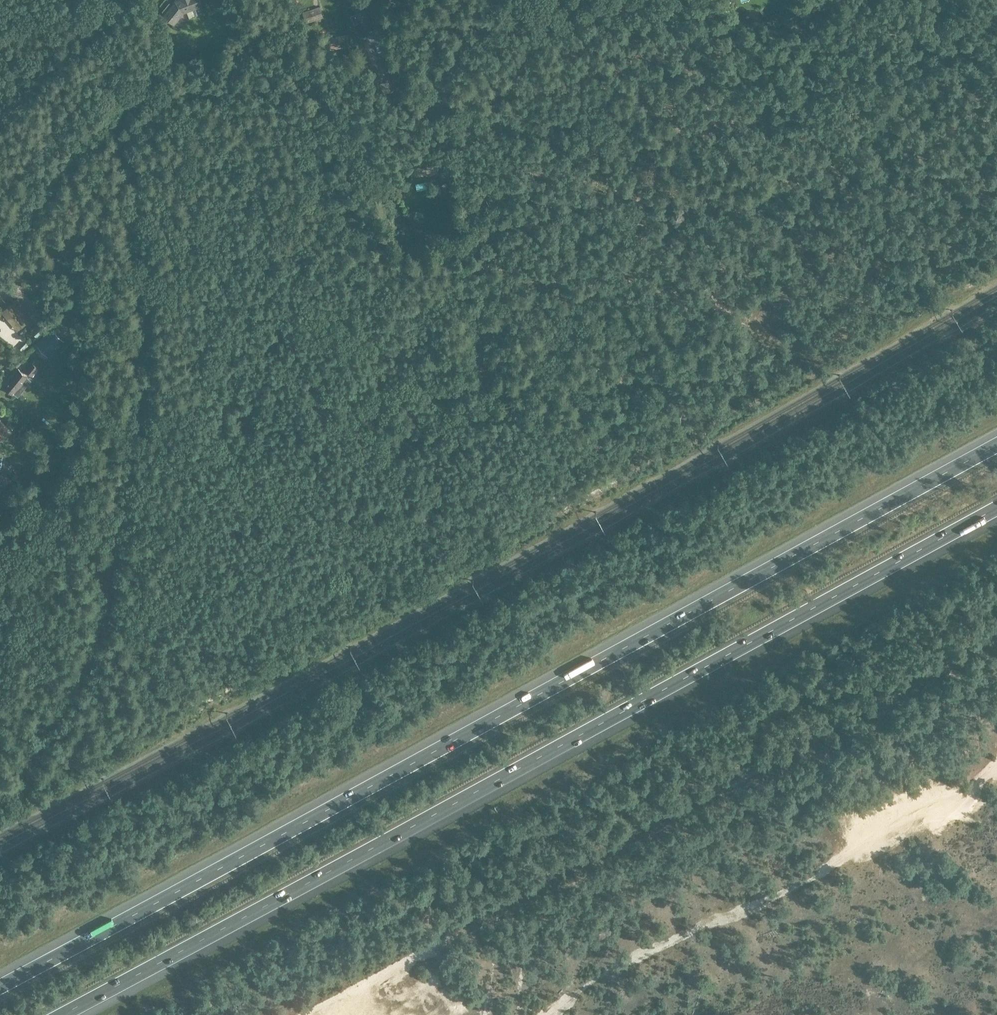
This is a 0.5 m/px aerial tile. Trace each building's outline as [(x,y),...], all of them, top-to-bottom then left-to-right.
[(163,11),(163,14),(164,14),(164,15),(175,24),(184,12),(202,5),(200,0),(177,0),(175,0),(173,4),(172,3),(169,3),(163,11)] [(360,1),(347,7),(358,30),(371,23),(360,1)] [(305,22),(323,16),(319,6),(302,12),(305,22)] [(350,32),(329,36),(332,49),(353,45),(350,32)] [(313,37),(305,40),(313,60),(321,57),(313,37)] [(382,40),(376,42),(381,53),(387,50),(382,40)] [(386,78),(373,51),(365,55),(378,82),(386,78)] [(386,81),(380,84),(385,94),(390,91),(386,81)] [(426,165),(426,166),(426,175),(438,175),(438,165),(437,165),(426,165)] [(34,318),(18,298),(2,311),(18,331),(34,318)] [(42,319),(31,329),(39,338),(50,327),(42,319)] [(64,340),(53,328),(37,344),(48,356),(64,340)] [(32,376),(39,367),(32,362),(25,371),(32,376)] [(17,370),(4,386),(14,393),(17,395),(19,395),(26,386),(26,384),(23,381),(28,376),(18,369),(17,370)] [(77,407),(71,403),(68,409),(74,412),(77,407)] [(807,533),(782,544),(785,549),(810,538),(807,533)]
